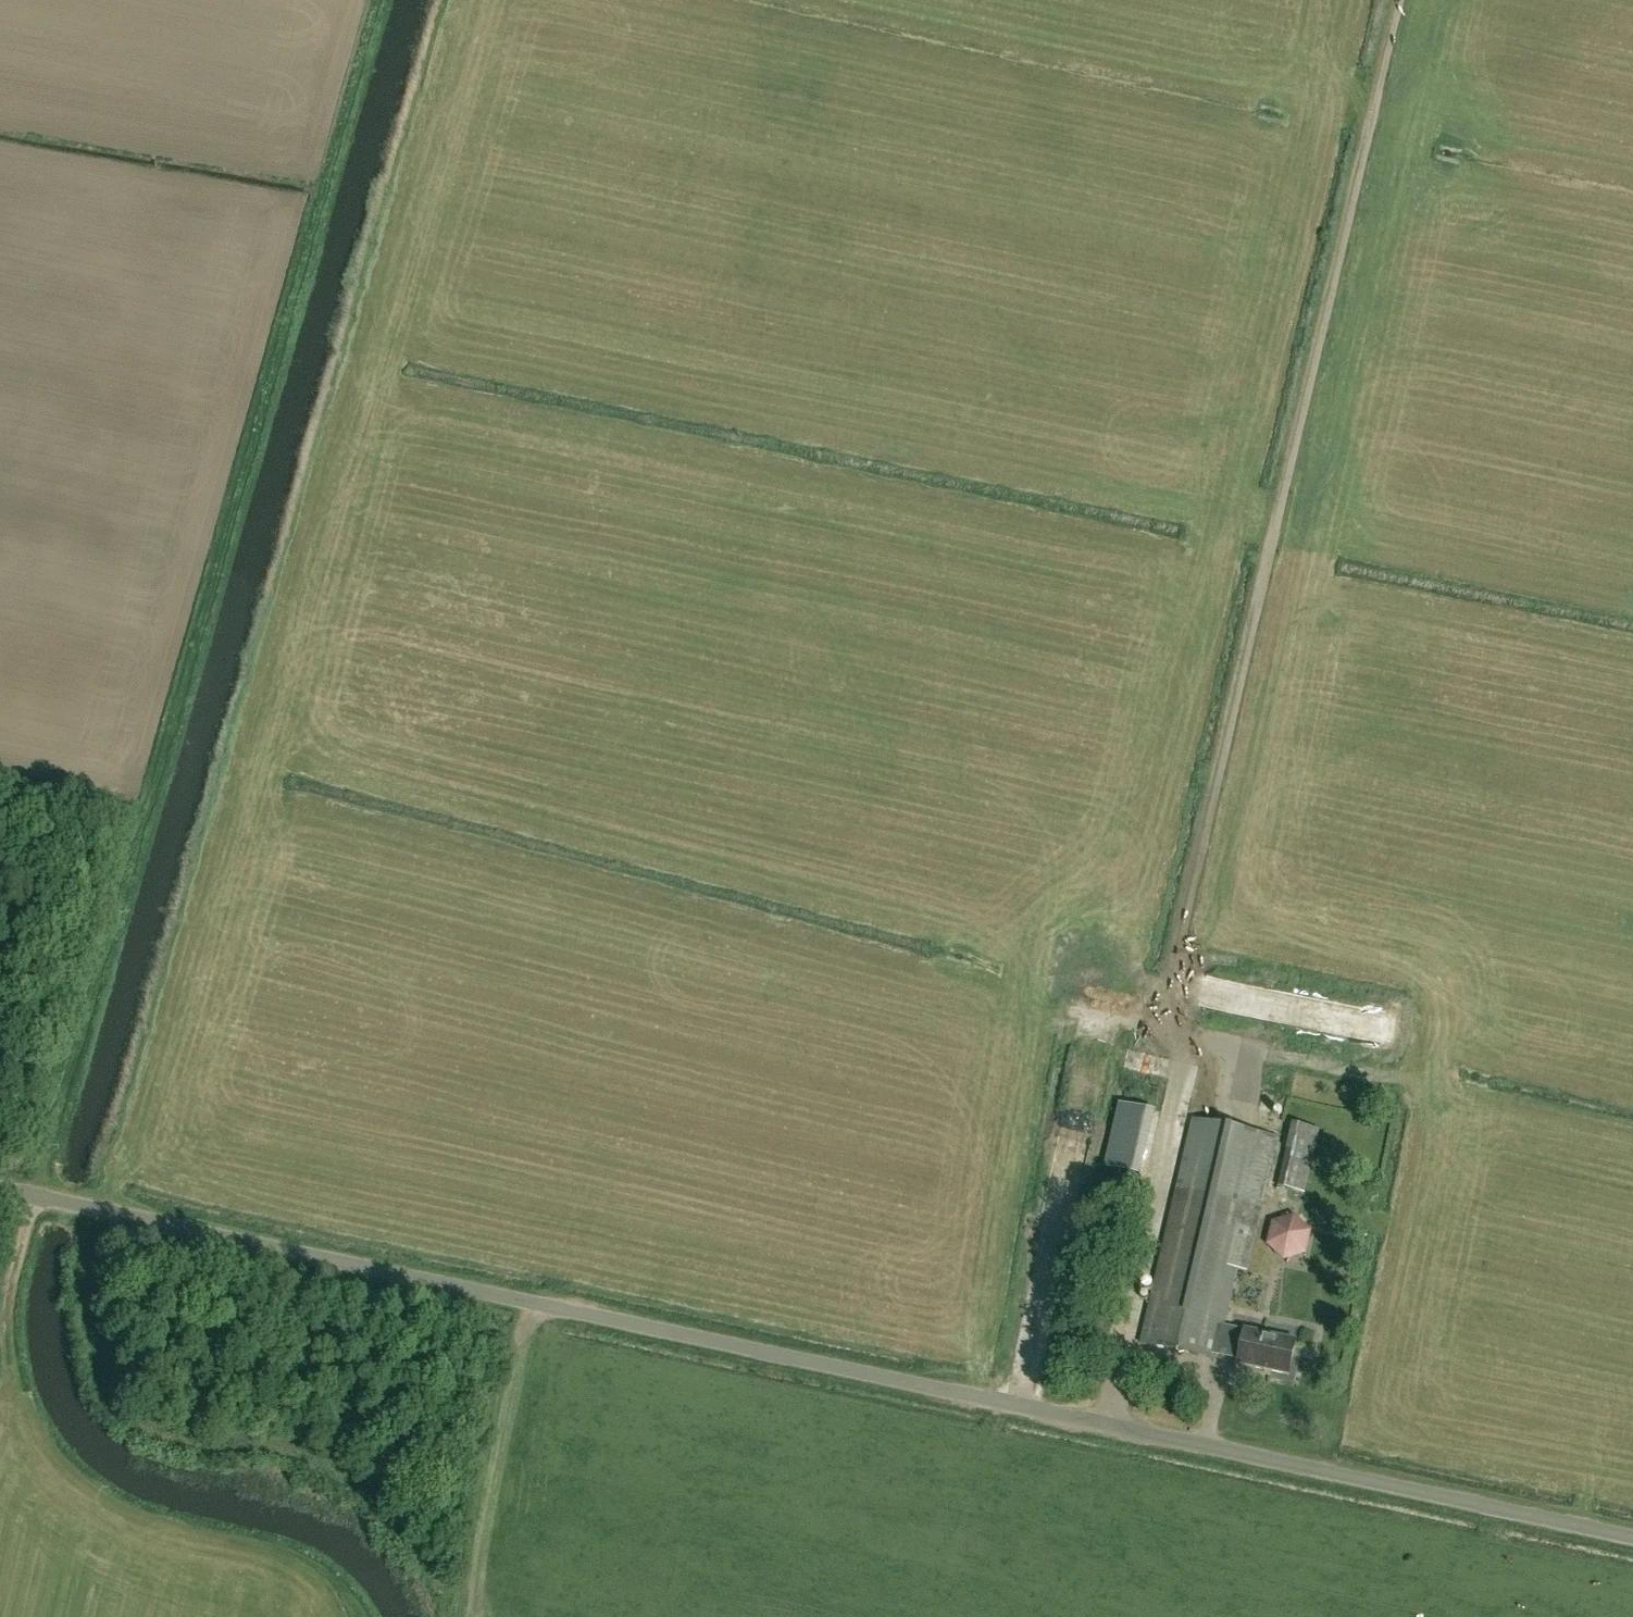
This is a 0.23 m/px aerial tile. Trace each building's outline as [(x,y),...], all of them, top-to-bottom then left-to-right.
[(1140,1176),(1155,1110),(1121,1102),(1105,1168),(1140,1176)] [(1247,1271),(1276,1137),(1192,1119),(1143,1342),(1218,1359),(1219,1354),(1240,1358),(1239,1364),(1290,1375),(1298,1341),(1225,1326),(1238,1269),(1247,1271)] [(1306,1192),(1320,1129),(1290,1122),(1286,1141),(1276,1185),(1306,1192)] [(1140,1206),(1146,1181),(1139,1179),(1119,1175),(1114,1199),(1140,1206)] [(1271,1249),(1311,1255),(1316,1217),(1277,1212),(1271,1249)] [(1036,1282),(1036,1293),(1055,1292),(1055,1281),(1036,1282)] [(1271,1309),(1272,1290),(1247,1290),(1247,1309),(1271,1309)]
